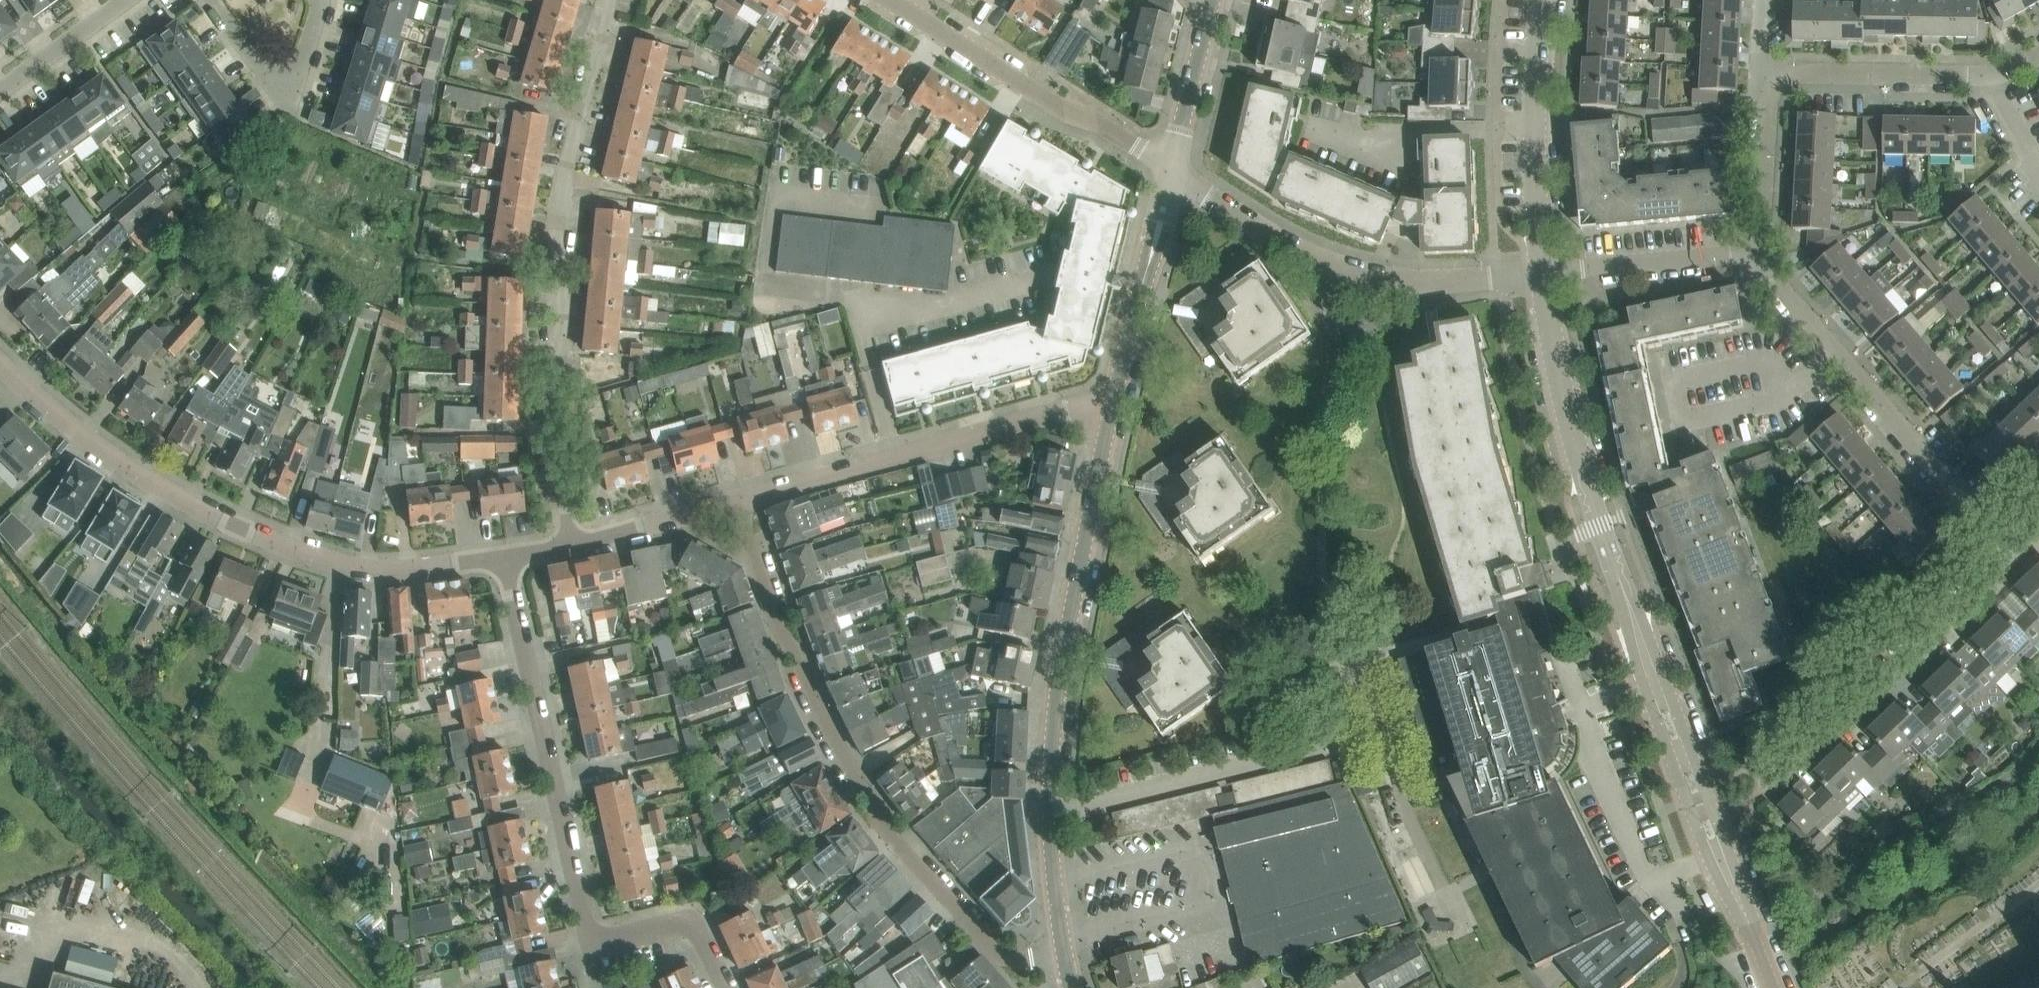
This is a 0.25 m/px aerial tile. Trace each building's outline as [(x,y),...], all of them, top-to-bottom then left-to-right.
[(34,16),(37,13),(38,15),(49,7),(50,9),(51,8),(45,0),(23,0),(34,16)] [(51,8),(52,8),(51,6),(59,0),(45,0),(51,8)] [(364,6),(413,21),(419,0),(366,0),(364,6)] [(453,11),(456,0),(445,0),(443,8),(453,11)] [(541,16),(571,25),(578,3),(568,0),(546,0),(541,16)] [(731,2),(728,0),(718,0),(710,12),(720,19),(731,2)] [(774,0),(746,0),(742,5),(762,17),(762,18),(774,0)] [(801,0),(774,0),(762,18),(762,17),(757,25),(767,31),(777,16),(776,15),(778,13),(788,19),(801,0)] [(825,6),(816,0),(801,0),(788,19),(789,20),(780,33),(789,39),(780,53),(791,60),(794,55),(803,61),(816,42),(807,36),(825,6)] [(1042,0),(1016,0),(1008,13),(1026,25),(1042,0)] [(1026,25),(1045,37),(1063,9),(1053,2),(1049,0),(1042,0),(1026,25)] [(1098,0),(1083,0),(1079,6),(1090,13),(1092,10),(1095,6),(1098,0)] [(1296,2),(1294,14),(1319,20),(1323,0),(1287,0),(1296,2)] [(1436,11),(1479,15),(1479,12),(1478,0),(1437,0),(1436,11)] [(1629,0),(1592,0),(1591,14),(1628,16),(1629,0)] [(1681,0),(1672,0),(1671,9),(1681,9),(1681,0)] [(1742,0),(1741,0),(1705,0),(1704,21),(1741,23),(1742,0)] [(1841,0),(1818,0),(1818,4),(1817,41),(1832,41),(1832,48),(1840,48),(1841,0)] [(1840,48),(1848,48),(1848,42),(1864,42),(1864,36),(1863,36),(1863,4),(1862,4),(1862,0),(1841,0),(1840,48)] [(1862,4),(1863,4),(1863,36),(1864,36),(1877,36),(1877,43),(1885,43),(1886,0),(1862,0),(1862,4)] [(1909,0),(1886,0),(1885,43),(1894,43),(1894,36),(1908,36),(1909,0)] [(1932,0),(1909,0),(1908,36),(1923,37),(1923,43),(1931,44),(1932,0)] [(1955,0),(1932,0),(1931,44),(1939,44),(1939,37),(1954,37),(1955,0)] [(1978,0),(1955,0),(1954,37),(1984,37),(1985,21),(1978,20),(1978,0)] [(2000,15),(1994,18),(2002,31),(2015,23),(2012,17),(2025,10),(2019,0),(1992,0),(2000,15)] [(2025,10),(2037,3),(2038,6),(2038,0),(2019,0),(2025,10)] [(720,19),(705,43),(715,50),(741,8),(731,2),(720,19)] [(1818,4),(1814,4),(1794,4),(1794,21),(1787,21),(1787,40),(1793,40),(1793,41),(1817,41),(1818,4)] [(413,21),(364,6),(361,16),(368,18),(364,29),(404,40),(405,40),(397,37),(403,18),(413,21)] [(449,22),(453,11),(443,8),(440,20),(449,22)] [(2,43),(3,43),(2,42),(13,33),(12,32),(15,30),(0,9),(0,40),(2,43)] [(1135,37),(1165,44),(1171,19),(1141,11),(1135,36),(1135,37)] [(1478,18),(1479,15),(1436,11),(1435,24),(1409,29),(1409,42),(1423,43),(1423,47),(1448,48),(1449,36),(1473,39),(1474,30),(1476,30),(1478,18)] [(1314,39),(1319,20),(1294,14),(1291,26),(1268,20),(1266,29),(1264,28),(1259,40),(1259,43),(1301,52),(1304,40),(1314,39)] [(1626,39),(1628,16),(1591,14),(1590,37),(1626,39)] [(541,16),(534,39),(565,48),(571,25),(541,16)] [(509,31),(520,35),(524,22),(512,19),(509,31)] [(1740,46),(1741,23),(1704,21),(1703,44),(1740,46)] [(853,61),(870,34),(850,22),(830,52),(840,58),(841,56),(841,57),(843,54),(853,61)] [(1066,50),(1079,30),(1068,23),(1056,44),(1066,50)] [(162,62),(195,38),(189,29),(183,33),(176,24),(149,44),(146,39),(133,48),(150,71),(162,62)] [(398,61),(404,40),(364,29),(361,39),(355,37),(352,47),(398,61)] [(1666,41),(1666,29),(1657,29),(1657,41),(1666,41)] [(1666,41),(1676,41),(1676,29),(1666,29),(1666,41)] [(1077,57),(1088,40),(1090,37),(1079,30),(1066,50),(1077,57)] [(517,45),(520,35),(509,31),(506,41),(517,45)] [(1135,37),(1135,36),(1124,33),(1118,56),(1125,60),(1159,69),(1165,44),(1135,37)] [(872,73),(889,46),(870,34),(853,61),(864,68),(862,71),(861,71),(861,72),(870,78),(873,74),(872,73)] [(1625,62),(1626,39),(1590,37),(1589,59),(1584,58),(1584,60),(1625,62)] [(168,84),(202,59),(196,50),(201,47),(195,38),(162,62),(174,79),(168,83),(168,84)] [(431,49),(441,52),(444,40),(435,38),(431,49)] [(534,39),(528,61),(558,70),(565,48),(534,39)] [(636,41),(631,64),(661,71),(664,59),(667,60),(670,49),(656,45),(636,41)] [(1666,53),(1666,41),(1657,41),(1656,52),(1666,53)] [(1676,43),(1676,41),(1666,41),(1666,53),(1680,53),(1681,43),(1676,43)] [(1298,65),(1301,52),(1259,43),(1258,46),(1257,58),(1259,59),(1257,67),(1280,72),(1278,84),(1303,90),(1307,70),(1298,65)] [(1738,68),(1740,46),(1703,44),(1702,66),(1738,68)] [(893,85),(909,59),(889,46),(872,73),(873,74),(883,80),(881,83),(884,85),(879,93),(882,95),(868,118),(881,126),(889,114),(895,105),(903,91),(893,85)] [(398,62),(398,61),(352,47),(348,57),(355,59),(352,70),(384,80),(390,60),(398,62)] [(1447,60),(1448,48),(1423,47),(1422,68),(1432,71),(1431,84),(1474,85),(1474,82),(1473,70),(1471,70),(1471,61),(1447,60)] [(438,63),(441,52),(431,49),(428,61),(438,63)] [(678,63),(678,65),(690,68),(693,54),(681,52),(678,63)] [(752,77),(760,64),(742,52),(732,66),(752,77)] [(1153,94),(1159,69),(1125,60),(1118,56),(1115,71),(1126,74),(1123,86),(1153,94)] [(181,102),(220,73),(214,64),(209,68),(202,59),(168,84),(181,102)] [(830,78),(837,67),(825,60),(819,71),(830,78)] [(1625,63),(1625,62),(1584,60),(1583,82),(1619,84),(1620,63),(1625,63)] [(521,73),(518,83),(551,93),(558,70),(528,61),(524,73),(521,73)] [(631,64),(625,87),(693,103),(693,102),(700,104),(703,90),(685,86),(684,90),(661,84),(658,83),(661,71),(631,64)] [(752,77),(732,66),(729,64),(723,87),(765,96),(778,99),(780,91),(752,77)] [(498,66),(495,76),(512,81),(515,71),(510,69),(498,66)] [(1737,92),(1738,68),(1702,66),(1700,90),(1693,89),(1692,102),(1697,102),(1717,104),(1718,91),(1737,92)] [(378,100),(384,80),(352,70),(348,80),(342,78),(339,88),(378,100)] [(929,72),(908,104),(918,111),(920,108),(930,114),(949,85),(929,72)] [(194,119),(228,94),(221,85),(227,81),(220,73),(181,102),(194,119)] [(123,90),(132,84),(125,74),(116,80),(123,90)] [(1650,86),(1660,86),(1661,74),(1651,74),(1650,86)] [(124,102),(121,104),(102,77),(93,84),(88,79),(80,85),(104,118),(111,127),(132,112),(124,102)] [(421,91),(431,93),(433,81),(423,79),(421,91)] [(866,88),(854,79),(847,88),(859,97),(866,88)] [(1618,108),(1619,84),(1583,82),(1581,106),(1618,108)] [(132,84),(123,90),(131,100),(139,94),(132,84)] [(1376,84),(1376,95),(1389,96),(1389,85),(1376,84)] [(1474,88),(1474,85),(1431,84),(1431,97),(1421,99),(1420,107),(1409,107),(1408,120),(1445,120),(1446,108),(1470,109),(1470,100),(1472,100),(1474,88)] [(111,127),(104,118),(80,85),(72,91),(76,97),(67,103),(91,137),(97,145),(113,130),(111,127)] [(930,115),(924,125),(934,131),(943,137),(949,128),(951,124),(968,97),(949,85),(930,114),(930,115)] [(501,98),(482,94),(445,86),(443,100),(458,103),(457,110),(487,116),(486,122),(497,124),(496,135),(510,138),(511,136),(542,141),(546,118),(499,110),(501,98)] [(1659,98),(1660,86),(1650,86),(1649,97),(1659,98)] [(625,87),(620,109),(650,116),(668,121),(671,109),(679,111),(678,114),(702,120),(706,106),(700,105),(693,103),(625,87)] [(371,120),(378,100),(339,88),(336,98),(342,100),(339,111),(379,123),(371,120)] [(1302,100),(1272,93),(1252,89),(1249,101),(1246,100),(1232,158),(1236,159),(1234,169),(1272,194),(1278,197),(1277,200),(1380,244),(1391,218),(1396,220),(1395,223),(1402,226),(1399,232),(1417,236),(1417,229),(1424,229),(1425,234),(1424,234),(1425,254),(1474,252),(1473,239),(1477,239),(1474,152),(1470,152),(1470,139),(1418,141),(1419,163),(1422,163),(1424,205),(1404,201),(1288,152),(1295,120),(1298,121),(1302,100)] [(429,105),(431,93),(421,91),(419,103),(429,105)] [(206,136),(246,108),(240,99),(234,103),(228,94),(194,119),(206,136)] [(949,128),(943,137),(962,148),(956,158),(968,165),(973,156),(963,150),(978,127),(988,111),(989,110),(968,97),(951,124),(949,128)] [(1374,106),(1358,102),(1347,100),(1344,111),(1371,117),(1374,106)] [(73,149),(91,137),(67,103),(58,110),(54,104),(45,110),(73,149)] [(895,105),(889,114),(898,120),(904,111),(895,105)] [(226,150),(237,142),(253,130),(246,120),(252,116),(246,108),(206,136),(207,137),(213,132),(226,150)] [(149,125),(157,119),(150,109),(142,115),(149,125)] [(620,109),(614,132),(644,139),(658,142),(670,145),(673,135),(650,130),(647,129),(650,116),(620,109)] [(75,151),(73,149),(45,110),(37,116),(41,122),(32,128),(51,156),(57,164),(75,151)] [(757,136),(761,120),(720,110),(716,126),(757,136)] [(372,145),(379,123),(339,111),(336,122),(329,120),(326,130),(372,145)] [(1657,142),(1730,135),(1735,135),(1733,112),(1655,120),(1657,142)] [(1591,218),(1623,180),(1617,175),(1617,174),(1613,174),(1612,165),(1621,165),(1617,122),(1620,122),(1619,114),(1597,116),(1577,118),(1578,125),(1572,126),(1580,213),(1585,213),(1591,218)] [(1836,116),(1804,114),(1800,114),(1799,137),(1835,139),(1836,116)] [(1864,137),(1864,141),(1877,142),(1877,137),(1877,117),(1865,117),(1864,137)] [(1906,155),(1907,119),(1883,118),(1883,155),(1906,155)] [(157,119),(149,125),(156,135),(164,129),(157,119)] [(1929,155),(1930,119),(1907,119),(1906,155),(1906,169),(1914,169),(1915,155),(1929,155)] [(1952,156),(1953,119),(1930,119),(1929,155),(1952,156)] [(1953,119),(1952,156),(1976,156),(1976,120),(1953,119)] [(1038,146),(1023,137),(1026,132),(1007,121),(978,170),(979,171),(985,161),(997,168),(991,178),(1018,194),(1024,184),(1048,199),(1042,208),(1057,217),(1063,206),(1073,208),(1120,213),(1125,192),(1127,194),(1128,193),(1092,172),(1090,176),(1075,167),(1077,163),(1041,141),(1038,146)] [(414,134),(424,136),(426,124),(416,123),(414,134)] [(934,131),(924,125),(917,135),(928,141),(934,131)] [(34,168),(51,156),(32,128),(22,135),(18,129),(10,135),(39,175),(39,174),(34,168)] [(1039,136),(1039,135),(1039,134),(1038,133),(1038,132),(1037,131),(1036,131),(1035,130),(1034,130),(1033,130),(1032,131),(1031,131),(1030,132),(1030,133),(1030,134),(1029,134),(1029,135),(1037,139),(1038,138),(1039,137),(1039,136)] [(614,132),(609,154),(639,162),(642,150),(644,139),(614,132)] [(422,148),(424,136),(414,134),(412,146),(422,148)] [(39,175),(10,135),(2,142),(6,147),(0,151),(0,160),(20,188),(39,175)] [(538,165),(542,141),(511,136),(510,138),(509,149),(505,148),(503,159),(538,165)] [(1834,162),(1835,139),(1799,137),(1797,160),(1834,162)] [(736,141),(734,157),(764,162),(767,146),(736,141)] [(1864,141),(1864,151),(1877,151),(1877,142),(1864,141)] [(658,142),(655,153),(668,156),(670,147),(670,145),(658,142)] [(469,154),(480,156),(493,157),(494,147),(471,143),(469,154)] [(167,150),(174,160),(183,153),(176,144),(167,150)] [(146,176),(156,168),(162,163),(163,156),(157,148),(137,165),(140,168),(146,176)] [(854,148),(846,160),(856,167),(864,155),(854,148)] [(603,177),(603,178),(622,182),(636,186),(660,192),(662,181),(651,179),(654,167),(638,163),(639,162),(609,154),(603,177)] [(491,170),(493,157),(480,156),(478,168),(491,170)] [(535,188),(538,165),(503,159),(501,168),(505,169),(503,182),(535,188)] [(1833,185),(1834,162),(1797,160),(1796,183),(1833,185)] [(1090,166),(1091,165),(1090,164),(1090,163),(1089,162),(1087,161),(1086,161),(1084,161),(1083,162),(1082,163),(1081,164),(1081,165),(1088,170),(1089,169),(1090,168),(1090,166)] [(137,183),(146,176),(140,168),(130,176),(137,183)] [(1597,222),(1598,228),(1737,215),(1733,170),(1637,179),(1638,187),(1629,188),(1629,184),(1628,184),(1623,180),(1591,218),(1597,222)] [(423,182),(432,183),(433,173),(424,171),(423,182)] [(1866,174),(1866,188),(1877,188),(1877,174),(1866,174)] [(156,175),(149,181),(156,191),(164,184),(156,175)] [(531,211),(535,188),(503,182),(501,194),(497,194),(495,205),(531,211)] [(159,199),(160,198),(147,183),(110,214),(120,224),(106,237),(117,248),(130,235),(131,237),(139,229),(156,247),(179,222),(159,199)] [(1831,208),(1833,185),(1796,183),(1795,206),(1831,208)] [(159,199),(179,222),(176,217),(186,209),(177,198),(187,191),(181,185),(160,199),(160,198),(159,199)] [(107,196),(113,203),(122,196),(116,188),(107,196)] [(1866,188),(1866,201),(1876,202),(1877,188),(1866,188)] [(469,201),(481,203),(483,192),(471,190),(469,201)] [(1961,190),(1951,198),(1958,206),(1967,197),(1961,190)] [(104,211),(113,203),(107,196),(97,203),(104,211)] [(1964,238),(1992,214),(1976,196),(1949,220),(1964,238)] [(1951,198),(1941,207),(1948,214),(1958,206),(1951,198)] [(479,215),(481,203),(469,201),(467,213),(479,215)] [(266,205),(258,202),(252,216),(260,219),(266,205)] [(527,234),(531,211),(495,205),(494,215),(497,216),(495,228),(527,234)] [(1830,231),(1831,208),(1795,206),(1793,229),(1809,230),(1808,247),(1841,236),(1841,231),(1830,231)] [(1125,214),(1120,213),(1073,208),(1069,225),(1074,226),(1067,255),(1062,254),(1054,289),(1058,290),(1051,319),(1046,318),(1043,333),(1086,351),(1092,353),(1092,354),(1093,356),(1094,357),(1095,358),(1097,358),(1099,357),(1100,356),(1101,355),(1101,353),(1100,351),(1099,350),(1097,349),(1112,289),(1118,291),(1121,281),(1114,280),(1129,220),(1130,220),(1132,219),(1133,218),(1134,217),(1134,215),(1133,213),(1132,212),(1131,211),(1129,211),(1127,212),(1126,213),(1125,214)] [(655,216),(617,213),(597,211),(595,235),(626,238),(641,239),(642,229),(653,230),(655,216)] [(1906,213),(1893,213),(1893,222),(1906,222),(1906,213)] [(1919,213),(1906,213),(1906,222),(1919,222),(1919,213)] [(1979,255),(2007,231),(1992,214),(1964,238),(1979,255)] [(946,292),(955,225),(884,216),(882,227),(782,215),(776,272),(946,292)] [(76,226),(82,234),(91,227),(85,219),(76,226)] [(745,226),(720,223),(718,244),(743,247),(745,226)] [(63,249),(82,234),(76,226),(57,241),(63,249)] [(523,257),(527,234),(495,228),(494,239),(468,235),(466,248),(523,257)] [(1994,272),(2022,249),(2007,231),(1979,255),(1994,272)] [(625,250),(626,238),(595,235),(593,258),(627,261),(628,250),(625,250)] [(1827,286),(1854,262),(1839,245),(1845,240),(1841,236),(1808,247),(1820,260),(1811,268),(1827,286)] [(1905,249),(1896,239),(1888,246),(1897,256),(1905,249)] [(1905,249),(1897,256),(1905,265),(1913,258),(1905,249)] [(2009,290),(2036,266),(2022,249),(1994,272),(2009,290)] [(36,275),(39,272),(29,262),(22,267),(6,250),(0,256),(0,289),(12,278),(21,288),(36,275)] [(638,263),(651,265),(653,252),(639,250),(638,263)] [(1927,253),(1920,259),(1929,268),(1936,262),(1927,253)] [(30,330),(91,274),(96,269),(83,255),(60,276),(44,286),(37,292),(14,313),(30,330)] [(1272,269),(1262,255),(1251,264),(1253,268),(1226,287),(1217,275),(1181,300),(1181,301),(1180,307),(1179,306),(1177,315),(1179,315),(1177,321),(1202,358),(1215,349),(1234,377),(1230,380),(1238,392),(1252,382),(1249,378),(1302,342),(1304,346),(1318,336),(1309,322),(1305,324),(1268,272),(1272,269)] [(626,272),(627,261),(593,258),(591,281),(621,284),(623,271),(626,272)] [(1842,303),(1869,280),(1854,262),(1827,286),(1842,303)] [(1936,262),(1929,268),(1937,278),(1944,272),(1936,262)] [(675,268),(651,265),(638,263),(637,274),(674,278),(675,268)] [(2038,294),(2038,269),(2036,266),(2009,290),(2024,307),(2038,294)] [(83,301),(101,284),(91,274),(30,330),(47,348),(70,327),(61,316),(68,309),(71,312),(83,301)] [(1928,291),(1937,284),(1928,274),(1920,281),(1928,291)] [(521,281),(485,279),(462,279),(462,281),(451,280),(451,290),(462,290),(462,291),(474,292),(474,291),(489,292),(489,304),(520,305),(521,281)] [(320,299),(325,287),(310,280),(305,291),(320,299)] [(1856,321),(1884,297),(1869,280),(1842,303),(1856,321)] [(620,297),(621,284),(591,281),(588,304),(669,313),(674,313),(675,302),(620,297)] [(103,357),(103,356),(114,342),(100,330),(104,326),(105,327),(135,296),(121,283),(91,313),(98,320),(63,362),(75,372),(73,375),(76,380),(80,384),(103,357)] [(1637,343),(1743,321),(1736,288),(1628,310),(1632,327),(1600,333),(1632,489),(1635,488),(1646,518),(1654,516),(1704,649),(1700,651),(1726,720),(1758,708),(1745,675),(1751,672),(1791,657),(1714,453),(1682,465),(1684,471),(1671,474),(1665,475),(1637,343)] [(1955,289),(1948,295),(1956,305),(1963,299),(1955,289)] [(2038,325),(2038,294),(2024,307),(2038,325)] [(1941,302),(1949,311),(1956,305),(1948,295),(1941,302)] [(1872,338),(1887,325),(1900,315),(1884,297),(1856,321),(1872,338)] [(1963,299),(1956,305),(1964,314),(1971,308),(1963,299)] [(163,344),(162,346),(175,357),(214,314),(202,304),(193,313),(192,314),(163,344)] [(519,328),(520,305),(489,304),(488,314),(484,314),(484,317),(474,317),(474,315),(460,314),(459,326),(467,326),(519,328)] [(668,323),(669,313),(588,304),(586,328),(617,331),(618,318),(668,323)] [(1956,305),(1949,311),(1958,320),(1964,314),(1956,305)] [(379,323),(404,334),(404,319),(383,309),(379,323)] [(804,314),(770,322),(775,336),(773,336),(789,391),(789,392),(800,389),(796,377),(794,377),(786,349),(789,348),(784,333),(806,327),(804,319),(805,318),(806,318),(804,314)] [(1891,361),(1919,337),(1903,319),(1876,343),(1891,361)] [(734,322),(715,320),(713,331),(733,333),(734,322)] [(1981,327),(1989,336),(1995,330),(1987,321),(1981,327)] [(752,327),(758,346),(773,341),(768,322),(752,327)] [(1086,351),(1043,333),(1029,330),(1027,323),(881,364),(893,408),(913,402),(914,406),(933,401),(932,397),(971,387),(972,390),(991,385),(990,381),(1028,371),(1029,374),(1049,369),(1048,365),(1067,360),(1069,369),(1083,366),(1086,351)] [(1555,587),(1554,585),(1550,587),(1543,562),(1534,565),(1531,539),(1526,540),(1522,527),(1524,526),(1521,505),(1515,506),(1511,492),(1513,492),(1511,470),(1505,471),(1498,448),(1502,447),(1500,438),(1496,439),(1493,420),(1498,418),(1491,398),(1489,398),(1487,384),(1492,382),(1485,362),(1483,363),(1480,349),(1486,347),(1478,327),(1476,327),(1476,323),(1440,329),(1442,345),(1413,355),(1416,370),(1400,372),(1401,377),(1399,377),(1399,399),(1404,399),(1407,412),(1405,413),(1405,434),(1411,434),(1415,459),(1412,459),(1411,459),(1414,474),(1416,474),(1415,474),(1418,473),(1425,495),(1420,498),(1429,517),(1431,516),(1435,529),(1430,532),(1440,551),(1442,551),(1446,564),(1441,567),(1450,586),(1452,585),(1456,598),(1451,601),(1461,620),(1463,620),(1464,624),(1496,614),(1501,630),(1472,639),(1471,637),(1458,641),(1459,643),(1402,660),(1419,714),(1416,715),(1428,757),(1441,800),(1456,796),(1470,823),(1552,783),(1548,774),(1548,773),(1546,768),(1551,764),(1555,761),(1558,756),(1559,753),(1561,748),(1561,746),(1561,740),(1561,734),(1553,708),(1559,705),(1543,656),(1559,651),(1541,591),(1555,587)] [(519,351),(519,328),(467,326),(466,349),(487,349),(487,350),(519,351)] [(616,343),(617,331),(586,328),(584,351),(617,355),(618,344),(616,343)] [(162,346),(163,344),(147,330),(131,349),(146,362),(162,346)] [(1995,330),(1989,336),(1997,345),(2004,339),(1995,330)] [(1968,338),(1977,347),(1983,341),(1975,332),(1968,338)] [(2027,342),(2035,350),(2038,346),(2038,337),(2036,334),(2027,342)] [(809,335),(801,337),(811,373),(820,370),(811,335),(809,335)] [(1906,378),(1934,354),(1919,337),(1891,361),(1906,378)] [(432,347),(444,347),(444,338),(432,338),(432,347)] [(221,340),(202,367),(218,378),(237,351),(221,340)] [(1983,341),(1977,347),(1985,356),(1991,350),(1983,341)] [(2026,358),(2035,350),(2027,342),(2018,350),(2026,358)] [(642,357),(643,345),(631,345),(630,356),(642,357)] [(518,375),(519,351),(487,350),(486,361),(483,361),(482,373),(518,375)] [(1921,395),(1949,372),(1934,354),(1906,378),(1921,395)] [(105,397),(118,382),(134,363),(125,355),(115,367),(103,357),(80,384),(85,387),(90,390),(92,387),(105,397)] [(656,359),(644,357),(643,365),(655,367),(656,359)] [(459,360),(459,373),(473,373),(473,361),(459,360)] [(640,375),(641,363),(629,362),(628,374),(640,375)] [(705,363),(672,373),(675,384),(708,374),(705,363)] [(2001,380),(2010,371),(2001,363),(1993,371),(2001,380)] [(834,379),(831,367),(820,370),(823,382),(836,427),(857,421),(844,376),(834,379)] [(178,424),(168,441),(174,445),(173,449),(180,453),(184,450),(189,454),(205,427),(216,433),(210,444),(210,445),(236,399),(249,376),(236,369),(211,412),(192,401),(178,424)] [(754,402),(754,401),(748,378),(745,379),(743,371),(732,374),(741,406),(754,402)] [(1993,371),(1984,380),(1992,388),(2001,380),(1993,371)] [(1937,413),(1952,400),(1964,390),(1949,372),(1921,395),(1937,413)] [(459,373),(458,384),(472,384),(473,373),(459,373)] [(517,398),(518,375),(482,373),(475,373),(474,396),(485,397),(517,398)] [(672,373),(637,383),(640,394),(675,384),(672,373)] [(160,407),(149,399),(157,388),(141,377),(119,408),(131,416),(128,420),(134,425),(137,421),(147,428),(153,419),(162,425),(173,410),(162,403),(160,407)] [(836,427),(823,382),(800,389),(789,392),(796,419),(809,415),(814,433),(836,427)] [(640,399),(636,385),(623,389),(627,403),(640,399)] [(236,399),(210,445),(217,448),(222,442),(227,444),(215,468),(240,481),(253,455),(258,458),(260,458),(260,457),(264,448),(270,436),(280,414),(278,413),(253,399),(256,393),(245,386),(237,400),(236,399)] [(2024,404),(2038,420),(2038,390),(2024,404)] [(782,423),(796,419),(789,392),(789,391),(754,401),(754,402),(759,415),(758,415),(766,446),(787,440),(782,423)] [(401,428),(417,428),(418,394),(402,394),(401,428)] [(1966,396),(1956,405),(1964,414),(1974,406),(1966,396)] [(516,422),(517,398),(485,397),(484,407),(444,407),(443,429),(470,430),(470,420),(516,422)] [(2038,441),(2038,420),(2024,404),(2008,420),(2033,446),(2038,441)] [(1949,428),(1964,414),(1956,405),(1941,418),(1949,428)] [(280,414),(270,436),(282,440),(284,441),(295,415),(296,411),(283,406),(280,414)] [(1827,455),(1854,431),(1839,413),(1825,425),(1816,416),(1797,432),(1805,442),(1811,437),(1827,455)] [(725,439),(721,426),(709,429),(705,415),(684,420),(689,437),(697,465),(718,460),(713,442),(725,439)] [(745,452),(766,446),(758,415),(736,421),(737,422),(725,425),(728,438),(740,434),(745,452)] [(33,433),(15,416),(0,431),(0,459),(22,480),(51,451),(33,433)] [(2017,462),(2033,446),(2008,420),(1991,436),(2017,462)] [(615,440),(612,427),(600,430),(604,443),(615,440)] [(1143,476),(1144,477),(1142,482),(1141,482),(1140,491),(1141,491),(1140,497),(1139,497),(1165,534),(1177,525),(1196,553),(1192,555),(1201,567),(1215,558),(1212,554),(1264,517),(1267,521),(1281,511),(1271,497),(1267,500),(1231,448),(1235,445),(1225,431),(1213,439),(1216,443),(1188,463),(1180,450),(1143,476)] [(1841,472),(1869,448),(1854,431),(1827,455),(1841,472)] [(1797,449),(1805,442),(1797,432),(1789,439),(1797,449)] [(264,448),(260,457),(273,461),(269,471),(262,490),(287,500),(300,465),(306,467),(307,468),(309,468),(317,441),(316,440),(314,440),(303,435),(298,447),(284,441),(282,440),(270,436),(264,448)] [(309,468),(308,470),(319,473),(325,454),(326,454),(332,436),(319,435),(317,441),(309,468)] [(2000,479),(2017,462),(1991,436),(1974,453),(2000,479)] [(421,452),(457,452),(457,437),(421,438),(421,452)] [(495,452),(496,452),(494,437),(461,437),(461,459),(495,460),(495,452)] [(496,452),(518,452),(516,437),(494,437),(496,452)] [(676,471),(697,465),(689,437),(668,443),(656,447),(660,459),(671,456),(676,471)] [(385,478),(384,486),(406,483),(407,492),(406,492),(410,525),(432,523),(426,473),(425,464),(402,467),(402,461),(407,460),(405,443),(405,442),(391,442),(388,465),(389,467),(386,467),(385,478)] [(619,453),(627,485),(649,479),(644,461),(655,458),(652,445),(640,448),(619,453)] [(1856,489),(1884,466),(1869,448),(1841,472),(1856,489)] [(1070,484),(1076,456),(1043,449),(1040,465),(1032,463),(1029,475),(1070,484)] [(1730,467),(1729,467),(1737,487),(1779,471),(1772,452),(1735,465),(1730,467)] [(606,490),(627,485),(619,453),(609,456),(609,455),(597,458),(606,490)] [(381,454),(375,475),(385,478),(386,467),(387,456),(381,454)] [(76,520),(101,479),(76,463),(58,493),(57,493),(42,518),(54,525),(62,512),(76,520)] [(989,495),(986,486),(981,466),(957,473),(962,492),(963,497),(978,493),(989,495)] [(1871,507),(1899,483),(1884,466),(1856,489),(1871,507)] [(521,478),(519,478),(517,468),(498,470),(499,481),(503,514),(525,511),(521,478)] [(441,472),(426,473),(432,523),(454,520),(451,502),(463,500),(462,487),(462,486),(443,488),(441,472)] [(933,479),(939,503),(963,497),(957,473),(933,479)] [(1064,511),(1070,484),(1029,475),(1026,489),(1034,490),(1032,504),(1064,511)] [(337,485),(331,484),(318,480),(305,528),(324,533),(337,485)] [(481,516),(503,514),(499,481),(478,483),(478,485),(465,487),(467,500),(479,498),(481,516)] [(1886,524),(1914,500),(1899,483),(1871,507),(1886,524)] [(370,495),(350,489),(337,485),(324,533),(358,542),(370,495)] [(1800,491),(1808,501),(1815,495),(1807,485),(1800,491)] [(139,502),(127,495),(125,499),(114,493),(88,535),(102,543),(94,556),(107,564),(122,539),(121,538),(139,508),(136,506),(139,502)] [(807,497),(764,511),(771,531),(831,509),(844,504),(840,494),(810,504),(807,497)] [(1815,495),(1808,501),(1817,510),(1824,504),(1815,495)] [(1901,541),(1929,517),(1914,500),(1886,524),(1901,541)] [(947,529),(958,526),(953,503),(934,507),(937,520),(939,520),(941,529),(943,536),(948,535),(947,529)] [(831,509),(771,531),(778,550),(797,543),(821,534),(818,525),(848,515),(844,504),(831,509)] [(1064,516),(1044,512),(1032,509),(1031,517),(999,510),(982,509),(981,521),(997,523),(1040,532),(1059,536),(1064,516)] [(34,534),(11,513),(0,525),(0,533),(19,551),(34,534)] [(114,575),(109,584),(124,594),(146,607),(158,585),(163,577),(149,569),(152,565),(150,564),(157,553),(165,557),(172,545),(182,529),(183,528),(180,526),(179,524),(174,521),(172,521),(163,516),(147,543),(137,536),(127,554),(114,574),(114,575)] [(1929,517),(1901,541),(1916,559),(1944,535),(1929,517)] [(918,535),(930,532),(941,529),(939,520),(937,520),(915,526),(918,535)] [(1832,524),(1825,530),(1834,539),(1841,533),(1832,524)] [(1841,533),(1834,539),(1842,549),(1846,545),(1849,542),(1841,533)] [(1058,541),(1039,537),(1027,534),(1026,543),(997,537),(996,543),(971,540),(971,548),(998,549),(1020,554),(1020,555),(1049,560),(1054,561),(1058,541)] [(163,577),(158,585),(171,592),(187,601),(202,574),(201,574),(216,547),(208,542),(205,538),(200,538),(197,536),(187,553),(181,564),(185,566),(178,580),(165,574),(163,577)] [(847,553),(863,549),(859,537),(813,553),(810,544),(798,548),(780,555),(786,574),(847,553)] [(715,590),(741,568),(692,540),(656,547),(661,570),(673,568),(690,576),(715,590)] [(666,599),(661,570),(656,547),(630,553),(633,566),(620,569),(624,590),(627,607),(641,604),(666,599)] [(793,593),(812,586),(823,582),(820,573),(850,563),(850,561),(865,555),(863,549),(847,553),(786,574),(793,593)] [(1867,554),(1860,560),(1868,570),(1875,564),(1867,554)] [(922,587),(951,579),(944,555),(916,563),(922,587)] [(1046,573),(1049,560),(1020,555),(1018,567),(1012,566),(1007,588),(1014,590),(1011,602),(1044,610),(1051,574),(1046,573)] [(624,590),(620,569),(617,556),(594,560),(600,591),(612,588),(613,592),(624,590)] [(601,594),(600,591),(594,560),(570,565),(576,595),(589,593),(590,596),(601,594)] [(245,605),(250,594),(257,575),(224,562),(216,580),(212,591),(212,592),(206,606),(220,612),(226,597),(245,605)] [(1875,564),(1868,570),(1876,579),(1883,573),(1875,564)] [(564,598),(576,595),(570,565),(547,569),(554,603),(564,601),(564,598)] [(2030,574),(2038,584),(2038,565),(2030,574)] [(723,613),(754,602),(741,568),(715,590),(688,600),(693,611),(719,602),(723,613)] [(2030,574),(2014,590),(2034,611),(2025,619),(2038,633),(2038,584),(2030,574)] [(100,596),(89,590),(76,582),(63,605),(82,626),(100,596)] [(462,631),(474,629),(468,582),(446,585),(450,617),(452,632),(462,630),(462,631)] [(803,621),(885,592),(882,582),(830,600),(826,590),(796,600),(803,621)] [(276,604),(271,617),(275,618),(273,624),(305,636),(303,642),(316,647),(321,633),(328,614),(317,610),(321,599),(299,591),(296,587),(290,584),(285,586),(283,585),(276,604)] [(146,607),(134,630),(144,635),(154,616),(157,617),(171,592),(158,585),(146,607)] [(440,618),(450,617),(446,585),(425,587),(429,621),(440,619),(440,618)] [(409,589),(400,590),(398,588),(392,588),(391,591),(387,591),(389,623),(390,623),(391,635),(401,635),(403,653),(414,653),(413,648),(415,648),(414,640),(413,640),(409,589)] [(341,636),(340,668),(354,669),(355,638),(367,638),(368,624),(369,624),(371,592),(366,592),(362,589),(361,589),(357,591),(345,591),(343,636),(341,636)] [(810,641),(839,630),(835,618),(888,600),(885,592),(803,621),(810,641)] [(1034,611),(1001,604),(971,598),(969,609),(979,618),(977,628),(1028,639),(1034,611)] [(614,602),(603,604),(605,619),(617,617),(614,602)] [(593,621),(605,619),(603,604),(590,606),(593,621)] [(1105,652),(1106,652),(1105,658),(1104,658),(1102,666),(1103,667),(1102,672),(1102,673),(1127,709),(1139,701),(1159,728),(1155,731),(1163,743),(1177,733),(1174,729),(1226,693),(1229,697),(1243,687),(1233,673),(1229,676),(1193,624),(1197,621),(1187,607),(1175,615),(1178,619),(1151,638),(1142,626),(1105,652)] [(701,650),(763,628),(756,608),(737,614),(728,618),(732,629),(698,641),(701,650)] [(2025,619),(2017,627),(2002,611),(1986,627),(2013,655),(2028,640),(2034,646),(2038,651),(2038,633),(2025,619)] [(558,627),(570,625),(568,613),(556,615),(558,627)] [(228,667),(238,648),(252,622),(240,616),(226,642),(217,660),(228,667)] [(885,627),(859,636),(855,625),(839,630),(810,641),(817,661),(889,636),(885,627)] [(2005,663),(2013,655),(1986,627),(1970,642),(1985,658),(1977,666),(1994,684),(2008,699),(2009,699),(1995,683),(2010,668),(2005,663)] [(770,647),(763,628),(701,650),(705,660),(739,648),(742,657),(743,659),(751,656),(770,649),(770,647)] [(927,655),(934,653),(927,631),(905,638),(908,649),(916,646),(919,657),(927,655)] [(415,648),(429,647),(428,635),(419,636),(419,640),(414,640),(415,648)] [(667,635),(649,641),(658,647),(662,662),(675,659),(667,635)] [(824,682),(838,677),(854,671),(849,659),(892,644),(889,636),(817,661),(824,682)] [(379,638),(378,662),(384,662),(384,691),(394,691),(396,639),(379,638)] [(1035,653),(1015,649),(991,643),(990,651),(986,650),(985,654),(976,652),(973,662),(987,665),(989,658),(999,660),(999,662),(1032,669),(1035,653)] [(933,676),(927,655),(919,657),(916,646),(908,649),(912,660),(919,681),(933,676)] [(778,671),(771,651),(770,649),(751,656),(743,659),(743,661),(746,669),(700,685),(704,697),(778,671)] [(459,675),(483,670),(479,650),(455,654),(459,675)] [(626,656),(614,659),(616,670),(628,668),(626,656)] [(425,658),(416,659),(418,682),(427,681),(425,658)] [(1028,688),(1032,669),(999,662),(999,660),(989,658),(987,665),(973,662),(971,672),(984,675),(984,678),(1008,684),(1028,688)] [(1994,684),(1977,666),(1968,674),(1953,659),(1937,674),(1964,702),(1977,715),(1980,712),(1984,712),(1995,701),(2005,702),(2008,699),(1994,684)] [(912,660),(897,664),(903,684),(905,683),(906,685),(919,681),(912,660)] [(575,692),(605,685),(602,672),(605,671),(603,661),(569,668),(575,692)] [(362,662),(362,695),(384,696),(384,691),(384,662),(378,662),(362,662)] [(882,690),(875,670),(857,676),(856,675),(826,686),(838,710),(867,696),(882,690)] [(965,711),(977,709),(986,708),(984,694),(960,698),(951,670),(933,676),(919,681),(923,695),(932,696),(937,716),(965,711)] [(758,700),(785,691),(778,671),(704,697),(675,707),(679,719),(732,701),(730,696),(753,688),(758,700)] [(1977,716),(1977,715),(1964,702),(1937,674),(1921,690),(1936,705),(1928,713),(1945,732),(1955,742),(1964,732),(1958,726),(1973,711),(1977,716)] [(463,708),(494,701),(490,679),(456,687),(458,699),(461,698),(463,708)] [(919,681),(906,685),(910,699),(923,695),(919,681)] [(579,714),(613,707),(611,696),(607,697),(605,685),(575,692),(579,714)] [(741,741),(796,714),(786,695),(768,703),(757,709),(763,719),(737,732),(736,731),(716,740),(721,751),(741,741)] [(923,695),(910,699),(922,740),(932,737),(942,734),(937,716),(932,696),(923,695)] [(867,696),(838,710),(849,731),(877,717),(867,696)] [(446,700),(436,702),(438,713),(449,710),(446,700)] [(1945,732),(1928,713),(1919,721),(1899,700),(1883,716),(1910,744),(1918,736),(1929,747),(1930,746),(1940,756),(1955,742),(1945,732)] [(453,747),(484,740),(481,726),(499,722),(494,701),(463,708),(467,730),(450,734),(453,747)] [(637,701),(623,704),(626,716),(640,713),(637,701)] [(909,719),(905,704),(877,717),(849,731),(860,753),(888,739),(882,726),(884,725),(892,727),(909,719)] [(585,739),(632,728),(632,726),(615,730),(612,718),(615,717),(613,707),(579,714),(585,739)] [(952,731),(953,734),(976,735),(977,709),(965,711),(937,716),(942,734),(952,731)] [(1026,712),(1007,711),(997,711),(996,737),(1025,738),(1026,712)] [(777,748),(806,734),(796,714),(741,741),(721,751),(726,760),(772,738),(777,748)] [(1902,752),(1910,744),(1883,716),(1867,731),(1882,747),(1874,755),(1891,773),(1897,780),(1908,769),(1902,763),(1907,758),(1902,752)] [(694,726),(682,730),(685,739),(697,735),(694,726)] [(637,761),(657,757),(680,752),(677,737),(637,745),(632,728),(585,739),(590,760),(635,750),(637,761)] [(337,729),(336,750),(354,750),(355,730),(337,729)] [(955,741),(953,734),(952,731),(942,734),(932,737),(940,765),(950,763),(945,744),(955,741)] [(1024,764),(1025,738),(996,737),(994,762),(1024,764)] [(818,759),(811,746),(807,738),(804,739),(786,748),(777,752),(778,753),(758,763),(736,773),(741,782),(762,771),(763,772),(768,783),(788,773),(788,774),(800,768),(818,759)] [(478,778),(510,771),(505,750),(487,754),(484,740),(453,747),(457,769),(460,772),(476,768),(478,778)] [(965,777),(966,760),(960,760),(955,741),(945,744),(950,763),(954,777),(965,777)] [(1891,773),(1874,755),(1865,763),(1845,742),(1842,746),(1838,742),(1825,754),(1856,786),(1867,797),(1885,779),(1891,786),(1897,780),(1891,773)] [(306,755),(292,749),(282,773),(296,780),(306,755)] [(1979,768),(1988,759),(1982,753),(1973,761),(1979,768)] [(1848,794),(1856,786),(1825,754),(1813,766),(1816,770),(1813,773),(1828,789),(1819,797),(1837,815),(1853,799),(1848,794)] [(379,811),(392,780),(335,757),(323,788),(379,811)] [(1317,762),(1324,787),(1336,784),(1330,759),(1317,762)] [(987,761),(967,760),(966,760),(965,777),(986,778),(986,780),(992,780),(992,790),(957,788),(958,790),(962,795),(974,812),(990,798),(1012,799),(1021,800),(1022,800),(1023,772),(993,771),(992,771),(986,771),(987,761)] [(1305,765),(1312,790),(1324,787),(1317,762),(1305,765)] [(955,779),(954,777),(950,763),(940,765),(941,766),(940,766),(945,782),(955,779)] [(892,802),(924,778),(917,767),(908,774),(900,764),(876,781),(892,802)] [(1293,768),(1299,793),(1312,790),(1305,765),(1293,768)] [(786,807),(760,823),(766,832),(774,828),(790,818),(834,791),(828,780),(828,779),(828,777),(825,771),(823,771),(822,771),(820,768),(803,778),(795,783),(780,792),(779,796),(786,807)] [(1281,771),(1287,796),(1299,793),(1293,768),(1281,771)] [(487,811),(499,808),(497,797),(515,793),(510,771),(478,778),(483,800),(484,800),(487,811)] [(1269,774),(1275,799),(1287,796),(1281,771),(1269,774)] [(1257,777),(1263,802),(1275,799),(1269,774),(1257,777)] [(641,778),(646,799),(656,797),(651,775),(641,778)] [(1244,780),(1251,805),(1263,802),(1257,777),(1244,780)] [(930,805),(939,798),(924,778),(892,802),(907,822),(930,805)] [(601,812),(631,805),(628,792),(632,791),(630,780),(615,783),(596,788),(601,812)] [(1234,792),(1238,808),(1251,805),(1244,780),(1232,783),(1234,792)] [(1659,931),(1631,898),(1618,910),(1556,781),(1552,783),(1470,823),(1539,967),(1556,959),(1581,987),(1626,987),(1673,947),(1659,931)] [(1408,921),(1389,879),(1346,782),(1336,784),(1324,787),(1312,790),(1299,793),(1287,796),(1275,799),(1263,802),(1251,805),(1238,808),(1228,811),(1213,815),(1213,816),(1226,813),(1229,825),(1216,829),(1221,851),(1234,847),(1243,885),(1237,886),(1241,902),(1247,900),(1251,918),(1239,921),(1250,966),(1408,921)] [(1213,815),(1228,811),(1223,794),(1221,786),(1204,790),(1210,815),(1213,815)] [(974,812),(962,795),(958,790),(940,804),(941,806),(915,830),(1003,928),(1010,921),(1011,922),(1013,923),(1014,924),(1016,925),(1018,925),(1020,925),(1022,924),(1024,923),(1026,922),(1027,921),(1028,919),(1029,917),(1029,916),(1030,914),(1029,912),(1029,910),(1028,908),(1027,906),(980,854),(978,837),(974,812)] [(1193,793),(1199,818),(1210,815),(1204,790),(1193,793)] [(1837,815),(1819,797),(1811,805),(1796,790),(1780,806),(1793,820),(1789,824),(1813,849),(1826,836),(1821,831),(1837,815)] [(790,818),(774,828),(779,835),(793,826),(795,828),(801,825),(808,836),(812,836),(831,825),(848,815),(847,812),(848,809),(844,803),(842,803),(841,803),(834,791),(790,818)] [(1223,794),(1228,811),(1238,808),(1234,792),(1223,794)] [(1181,796),(1187,821),(1199,818),(1193,793),(1181,796)] [(1170,799),(1176,824),(1187,821),(1181,796),(1170,799)] [(471,815),(468,798),(451,801),(454,818),(471,815)] [(1021,800),(1012,799),(990,798),(974,812),(978,837),(1025,831),(1021,800)] [(1158,801),(1164,827),(1176,824),(1170,799),(1158,801)] [(1147,804),(1153,830),(1164,827),(1158,801),(1147,804)] [(1135,807),(1142,832),(1153,830),(1147,804),(1135,807)] [(606,834),(640,827),(637,816),(634,817),(631,805),(601,812),(606,834)] [(1124,810),(1130,835),(1142,832),(1135,807),(1124,810)] [(651,825),(663,823),(660,810),(648,813),(651,825)] [(1113,813),(1119,838),(1130,835),(1124,810),(1113,813)] [(493,848),(526,841),(521,820),(503,824),(500,812),(487,815),(490,827),(489,828),(493,848)] [(471,818),(448,824),(450,836),(474,831),(471,818)] [(808,878),(864,835),(851,818),(835,830),(826,838),(832,846),(801,869),(808,878)] [(663,823),(651,825),(653,836),(665,833),(665,832),(674,830),(672,821),(663,823)] [(734,833),(727,823),(715,830),(721,841),(734,833)] [(611,857),(641,850),(639,838),(642,837),(640,827),(606,834),(611,857)] [(1033,893),(1033,892),(1025,831),(978,837),(980,854),(1027,906),(1034,899),(1030,896),(1033,893)] [(1865,846),(1852,833),(1844,840),(1857,853),(1865,846)] [(873,844),(869,842),(864,835),(808,878),(815,887),(846,864),(852,872),(877,853),(875,849),(873,844)] [(428,841),(409,845),(412,861),(431,857),(428,841)] [(500,870),(502,881),(515,878),(512,867),(530,863),(526,841),(493,848),(494,849),(481,852),(484,864),(497,862),(498,870),(500,870)] [(646,873),(647,874),(650,873),(648,862),(644,863),(641,850),(611,857),(616,880),(646,873)] [(455,872),(476,868),(474,853),(452,858),(455,872)] [(658,859),(661,870),(672,868),(669,856),(658,859)] [(735,857),(718,867),(726,881),(743,870),(735,857)] [(888,862),(883,860),(881,857),(857,879),(863,886),(829,917),(836,925),(835,926),(842,921),(855,909),(895,873),(890,867),(888,862)] [(646,874),(647,874),(646,873),(616,880),(621,903),(655,895),(653,885),(649,885),(646,874)] [(905,881),(901,879),(895,873),(855,909),(842,921),(835,926),(827,935),(833,943),(862,917),(863,918),(872,909),(878,917),(909,888),(907,885),(905,881)] [(678,890),(676,878),(664,881),(667,893),(678,890)] [(509,919),(541,912),(536,890),(518,894),(516,882),(503,885),(506,897),(504,898),(509,919)] [(926,903),(923,903),(916,895),(900,910),(896,906),(882,920),(858,942),(866,950),(895,923),(907,936),(917,926),(932,913),(930,910),(930,908),(926,903)] [(448,905),(413,913),(413,920),(413,939),(453,930),(448,905)] [(730,947),(758,934),(753,923),(756,921),(751,911),(720,926),(730,947)] [(784,920),(780,911),(767,917),(771,926),(784,920)] [(809,943),(822,938),(809,911),(797,915),(809,943)] [(517,952),(530,949),(528,937),(546,933),(541,912),(509,919),(514,940),(515,940),(517,952)] [(980,955),(979,956),(967,942),(959,949),(968,966),(951,981),(948,975),(937,982),(926,965),(946,953),(933,932),(916,942),(892,959),(861,980),(861,981),(856,984),(857,987),(970,987),(1009,987),(980,955)] [(740,969),(759,960),(772,954),(767,944),(763,946),(758,934),(730,947),(740,969)] [(1187,959),(1182,939),(1158,947),(1158,948),(1133,954),(1117,958),(1117,957),(1113,959),(1117,975),(1118,974),(1122,987),(1133,987),(1150,984),(1150,982),(1162,979),(1165,974),(1162,965),(1187,959)] [(1362,971),(1371,987),(1401,987),(1432,971),(1417,942),(1362,971)] [(1117,958),(1133,954),(1130,945),(1115,949),(1117,957),(1117,958)] [(861,980),(892,959),(883,946),(853,969),(861,980)] [(480,963),(483,977),(505,972),(508,987),(529,987),(557,982),(552,960),(534,964),(531,953),(518,955),(480,963)] [(824,965),(820,955),(801,963),(779,974),(774,964),(745,978),(746,982),(747,986),(748,987),(774,987),(806,973),(824,965)] [(821,978),(829,974),(824,965),(806,973),(774,987),(800,987),(821,978)] [(699,986),(690,966),(659,980),(663,987),(694,987),(699,986)] [(89,983),(53,973),(49,987),(87,987),(89,983)] [(417,982),(419,987),(443,987),(441,977),(417,982)]
